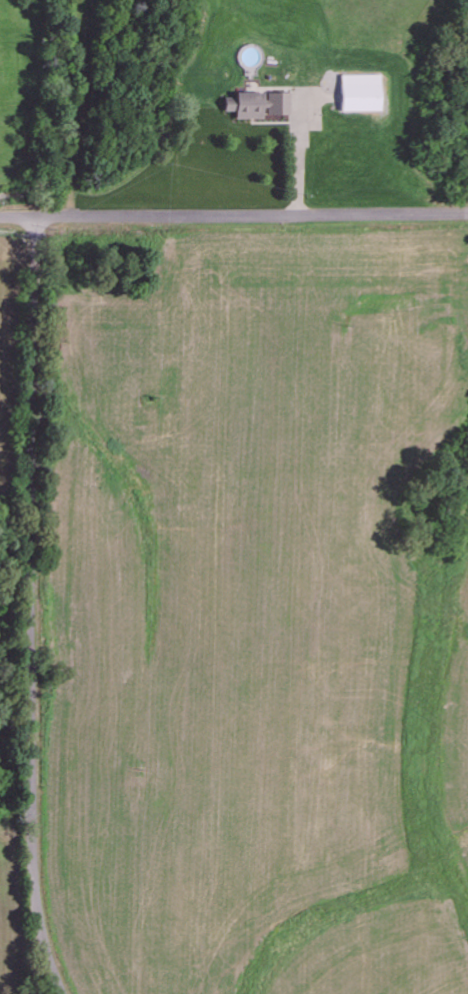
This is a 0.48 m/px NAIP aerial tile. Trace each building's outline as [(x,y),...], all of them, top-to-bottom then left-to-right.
[(380,110),(379,74),(337,74),(338,111),(380,110)] [(233,117),(288,116),(287,92),(264,93),(263,92),(230,93),(230,97),(221,98),(221,111),(233,111),(233,117)]
